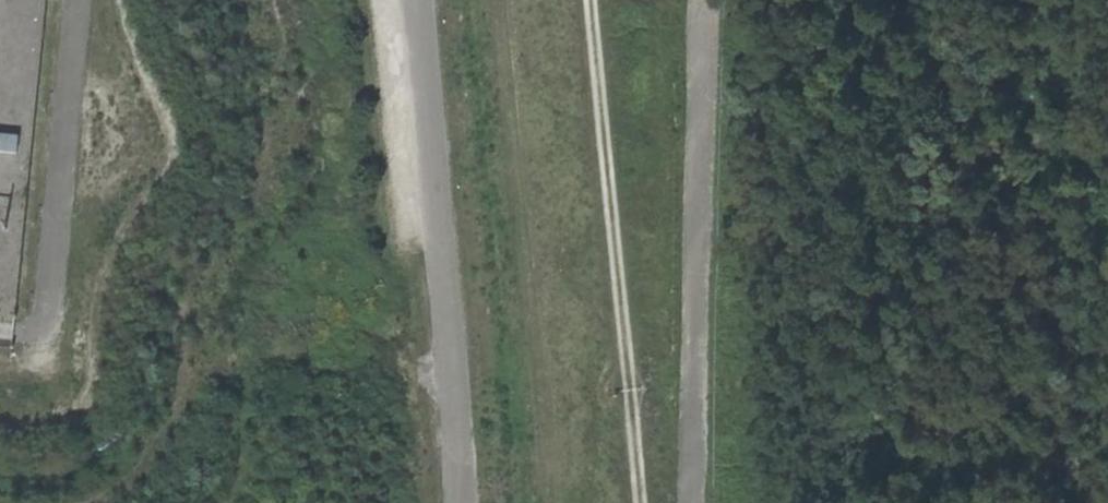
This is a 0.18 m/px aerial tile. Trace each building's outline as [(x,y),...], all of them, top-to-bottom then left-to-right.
[(16,157),(18,141),(0,139),(0,156),(16,157)]
